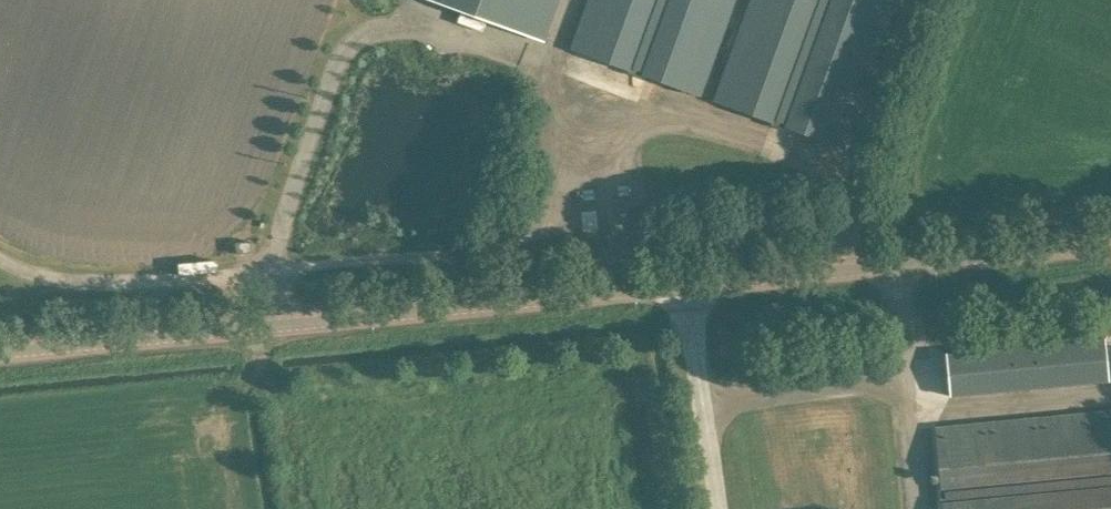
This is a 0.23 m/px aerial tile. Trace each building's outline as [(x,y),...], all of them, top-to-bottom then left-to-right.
[(463,9),(458,22),(482,31),(487,18),(544,39),(558,0),(437,0),(463,9)] [(656,80),(701,96),(736,0),(588,0),(578,28),(570,49),(647,77),(647,79),(655,82),(656,80)] [(721,80),(713,101),(844,148),(898,0),(750,0),(721,80)] [(241,246),(244,258),(259,256),(257,243),(241,246)] [(1106,338),(947,353),(951,397),(1110,381),(1106,338)] [(935,426),(937,448),(943,508),(1110,508),(1110,409),(935,426)]
